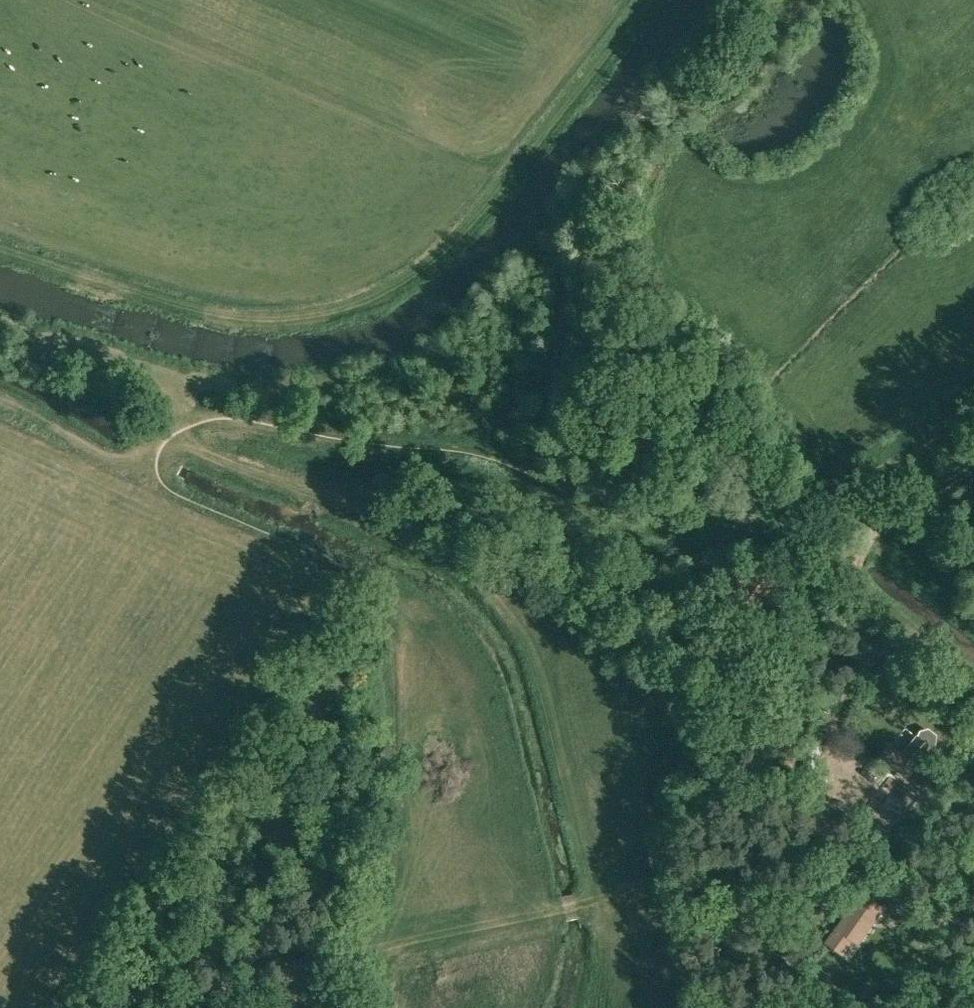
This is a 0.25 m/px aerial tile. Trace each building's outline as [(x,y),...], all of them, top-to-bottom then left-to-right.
[(831,599),(822,607),(834,623),(844,615),(831,599)] [(808,662),(818,675),(844,655),(834,642),(808,662)] [(881,758),(905,779),(930,749),(917,738),(902,757),(890,747),(881,758)] [(899,778),(888,769),(874,787),(885,796),(899,778)] [(881,907),(861,894),(827,943),(841,953),(851,939),(856,943),(881,907)]
